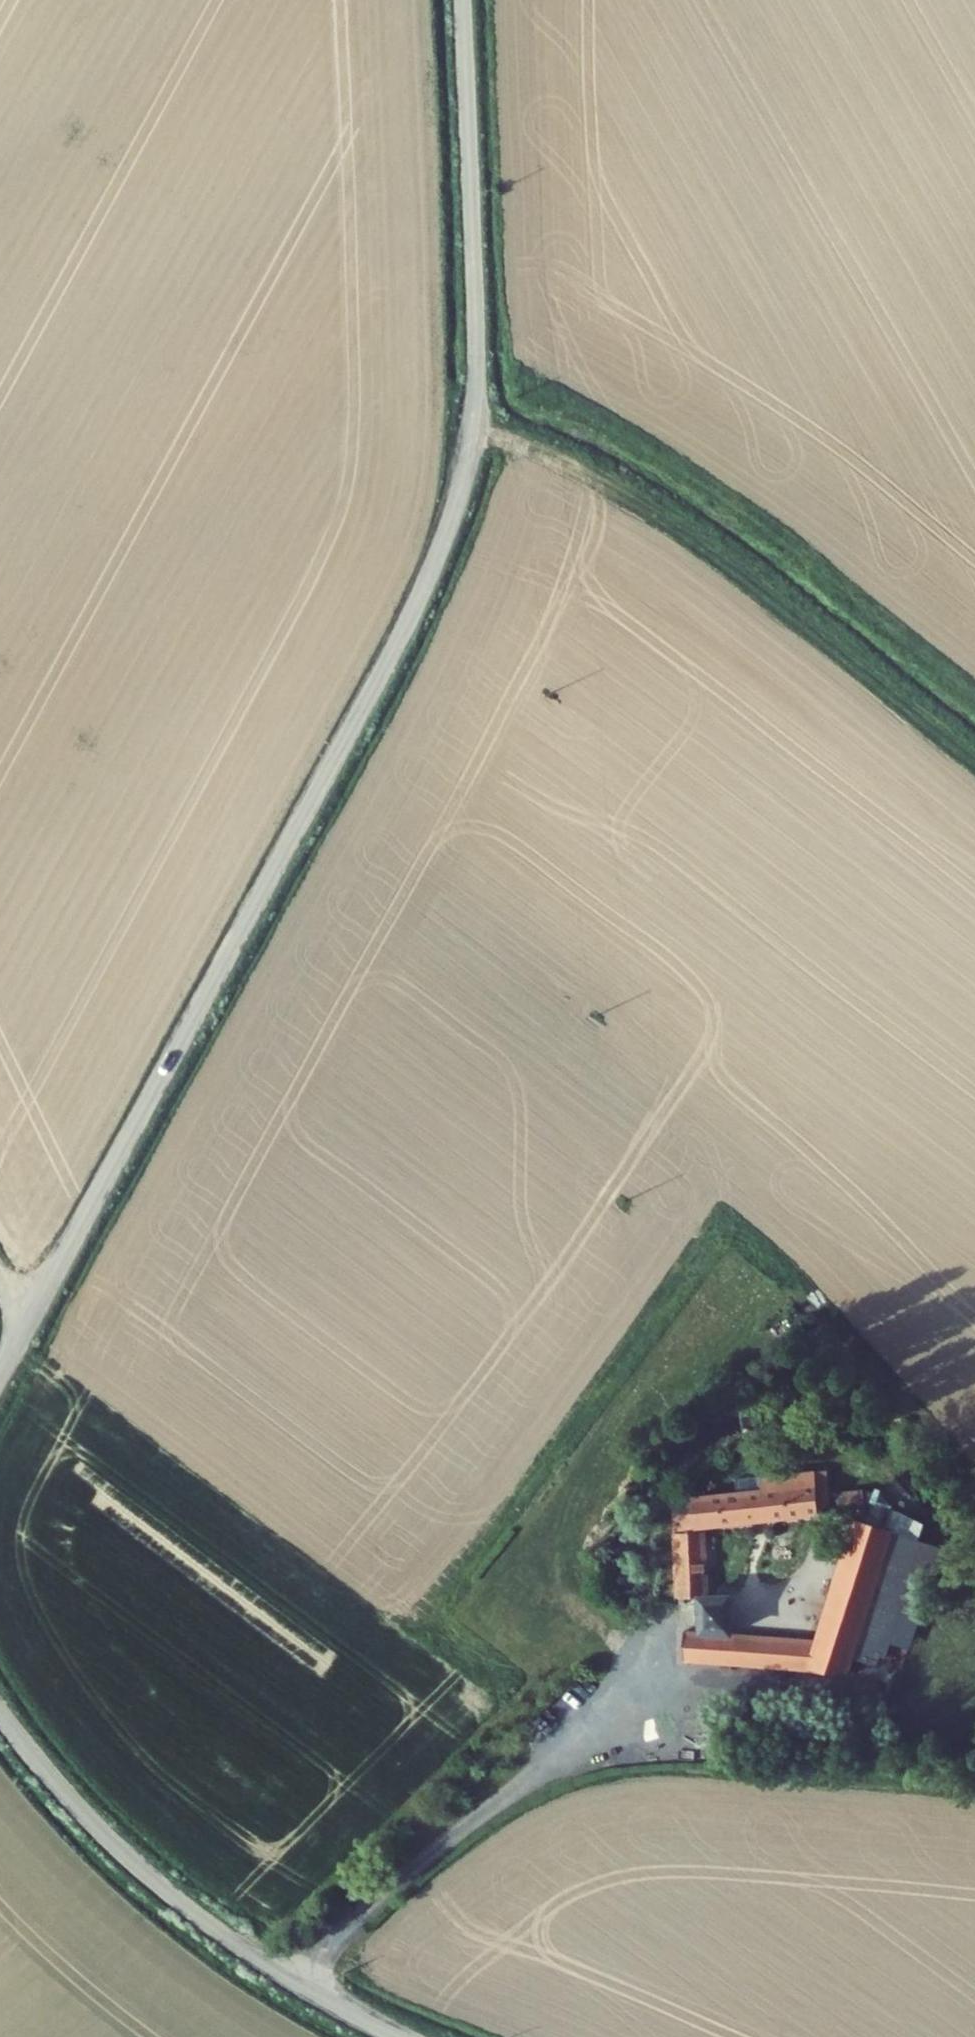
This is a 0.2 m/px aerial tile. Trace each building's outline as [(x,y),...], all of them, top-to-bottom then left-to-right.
[(674,1493),(676,1523),(801,1509),(799,1490),(809,1488),(809,1474),(797,1475),(794,1466),(743,1471),(744,1486),(674,1493)] [(665,1630),(667,1654),(703,1657),(831,1669),(875,1527),(839,1516),(808,1615),(801,1614),(793,1640),(665,1630)] [(658,1533),(663,1600),(694,1598),(685,1532),(658,1533)]
